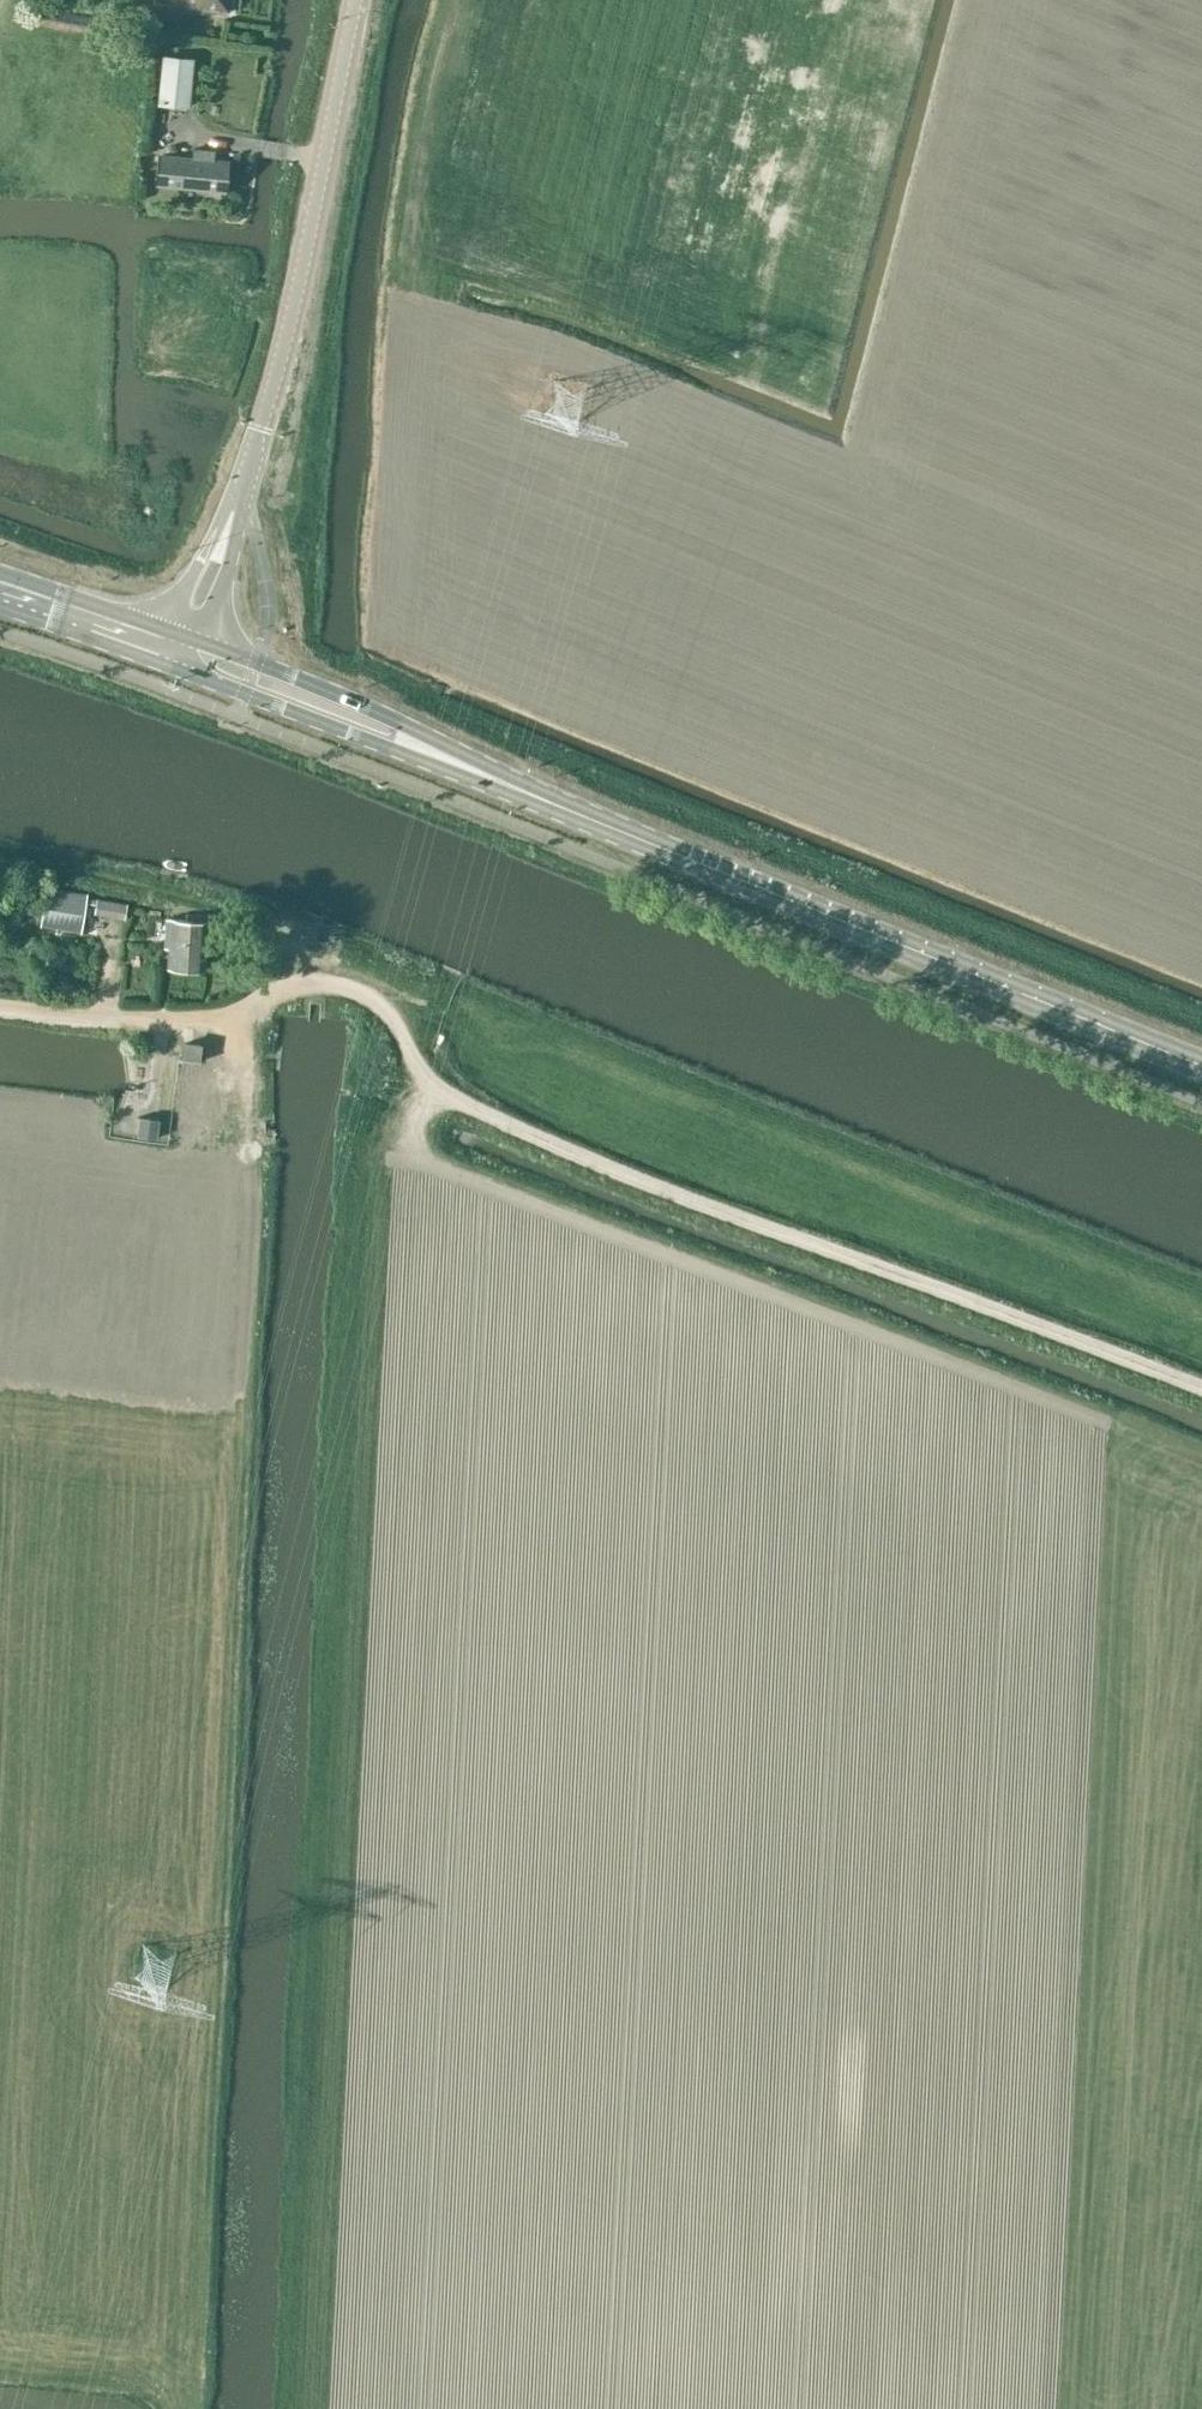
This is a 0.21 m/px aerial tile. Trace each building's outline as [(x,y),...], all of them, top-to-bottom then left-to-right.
[(153,2),(228,13),(230,0),(154,0),(153,2)] [(187,107),(192,59),(165,57),(161,104),(187,107)] [(227,193),(230,161),(205,158),(205,150),(192,149),(191,157),(158,154),(155,187),(227,193)] [(88,894),(46,888),(40,927),(82,933),(88,894)] [(209,922),(199,921),(172,919),(169,967),(205,970),(209,922)] [(179,1058),(179,1059),(200,1062),(200,1061),(199,1061),(201,1045),(184,1043),(182,1059),(179,1058)] [(140,1118),(137,1138),(138,1138),(138,1135),(158,1138),(158,1137),(155,1137),(158,1117),(157,1119),(137,1117),(140,1118)]
